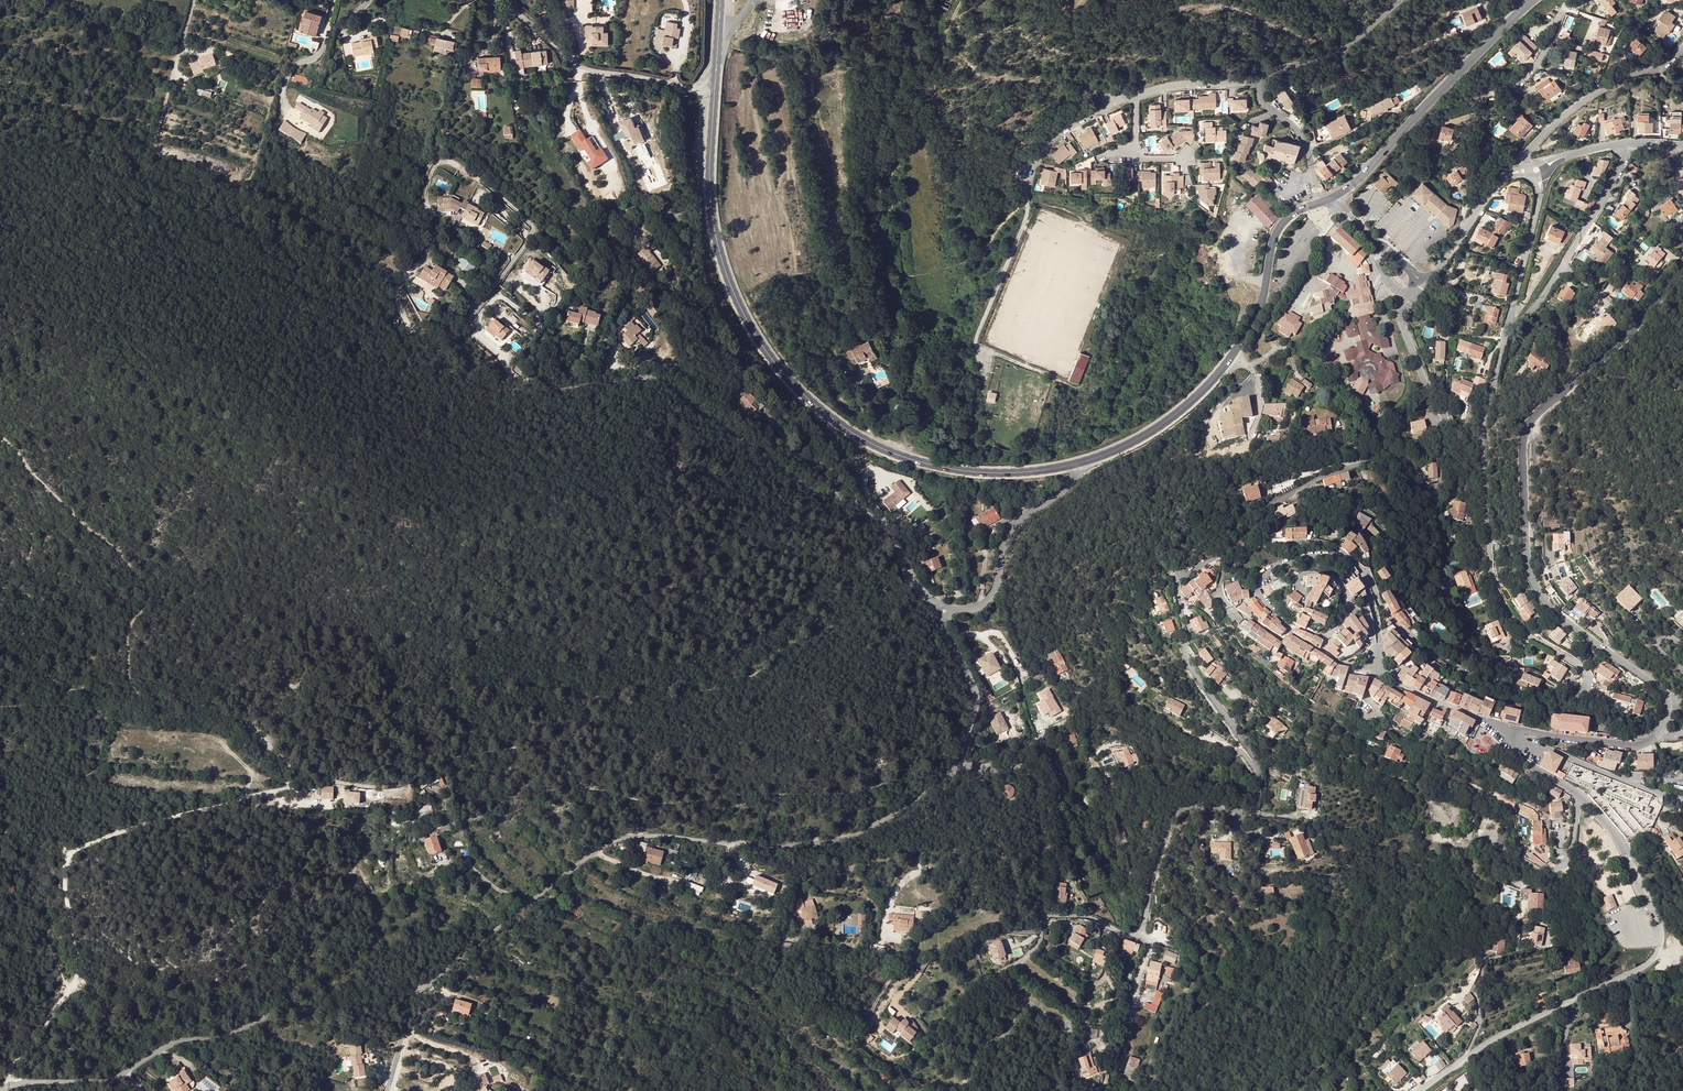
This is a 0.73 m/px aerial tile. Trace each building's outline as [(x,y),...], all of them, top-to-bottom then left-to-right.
[(1613,0),(1599,0),(1611,16),(1616,12),(1612,6),(1615,4),(1613,0)] [(575,2),(567,2),(568,11),(575,11),(575,2)] [(1470,25),(1484,19),(1480,6),(1465,11),(1470,25)] [(321,15),(305,10),(299,30),(315,35),(321,15)] [(1658,33),(1664,37),(1667,34),(1668,31),(1670,32),(1675,25),(1671,23),(1675,17),(1668,12),(1663,13),(1659,19),(1662,21),(1655,31),(1658,33)] [(1459,17),(1452,19),(1454,25),(1461,23),(1459,17)] [(670,38),(673,38),(674,28),(675,23),(665,22),(663,31),(660,44),(669,45),(670,38)] [(590,38),(589,45),(598,46),(598,34),(600,34),(601,26),(586,24),(585,38),(590,38)] [(409,38),(411,29),(391,25),(389,40),(397,41),(398,37),(409,40),(409,38)] [(1595,43),(1606,46),(1609,36),(1611,30),(1605,28),(1599,27),(1595,43)] [(417,35),(418,31),(411,29),(409,38),(419,40),(420,35),(417,35)] [(654,43),(660,44),(663,31),(656,30),(654,43)] [(370,37),(370,39),(360,41),(351,43),(353,56),(373,52),(371,42),(377,41),(375,34),(369,35),(370,37)] [(598,34),(598,46),(605,46),(606,35),(600,34),(598,34)] [(454,41),(435,37),(435,38),(429,36),(427,44),(433,45),(432,50),(444,53),(445,48),(451,50),(454,41)] [(1525,61),(1538,48),(1526,36),(1509,53),(1513,58),(1518,53),(1525,61)] [(1636,38),(1629,46),(1640,56),(1647,49),(1636,38)] [(1589,58),(1606,63),(1609,54),(1592,49),(1589,58)] [(523,66),(533,65),(532,52),(520,53),(520,50),(514,51),(518,71),(523,70),(523,66)] [(545,51),(532,52),(533,65),(546,63),(545,51)] [(1578,53),(1567,51),(1564,65),(1567,66),(1566,69),(1574,71),(1578,53)] [(487,73),(499,72),(499,56),(478,57),(478,67),(478,70),(482,70),(486,69),(486,71),(487,73)] [(211,59),(198,62),(199,66),(189,68),(192,78),(202,76),(201,73),(214,70),(211,59)] [(294,82),(307,85),(309,78),(295,74),(294,82)] [(480,78),(472,78),(472,87),(480,87),(480,78)] [(1546,102),(1549,106),(1553,104),(1550,99),(1556,95),(1562,91),(1558,85),(1555,87),(1552,84),(1540,92),(1543,98),(1544,97),(1547,101),(1546,102)] [(1279,93),(1289,109),(1297,104),(1288,88),(1279,93)] [(1559,100),(1556,95),(1550,99),(1553,104),(1559,100)] [(1198,99),(1192,99),(1193,102),(1193,109),(1215,108),(1215,97),(1208,98),(1208,96),(1198,96),(1198,99)] [(1389,109),(1396,106),(1392,96),(1373,104),(1365,107),(1367,111),(1369,110),(1368,120),(1372,121),(1374,113),(1375,117),(1389,111),(1389,109)] [(1233,97),(1228,98),(1228,106),(1233,106),(1233,109),(1247,109),(1246,98),(1233,99),(1233,97)] [(1191,111),(1193,111),(1193,109),(1193,102),(1189,102),(1189,99),(1174,100),(1175,111),(1191,111)] [(310,129),(319,135),(328,121),(323,118),(325,116),(320,113),(319,115),(313,111),(312,113),(299,105),(296,110),(303,115),(302,117),(307,121),(306,123),(312,127),(310,129)] [(1151,114),(1151,126),(1163,126),(1166,125),(1166,114),(1161,114),(1161,111),(1161,109),(1159,109),(1159,105),(1151,105),(1151,111),(1150,111),(1150,114),(1151,114)] [(1116,119),(1114,120),(1107,123),(1111,133),(1118,130),(1117,128),(1126,125),(1122,114),(1115,117),(1116,119)] [(631,145),(646,139),(640,124),(635,126),(631,116),(619,121),(623,130),(625,136),(627,135),(630,135),(632,139),(630,140),(630,139),(623,142),(626,149),(632,147),(631,145)] [(1328,127),(1347,118),(1346,116),(1327,124),(1328,127)] [(1519,138),(1527,130),(1528,131),(1533,126),(1523,116),(1511,130),(1519,138)] [(1618,130),(1619,131),(1620,130),(1625,129),(1623,122),(1626,121),(1625,116),(1605,123),(1609,134),(1614,132),(1615,132),(1615,131),(1618,130)] [(1333,138),(1352,129),(1347,118),(1328,127),(1333,138)] [(1650,122),(1638,121),(1638,125),(1640,125),(1640,127),(1640,133),(1653,133),(1654,123),(1650,123),(1650,122)] [(1216,139),(1216,141),(1227,141),(1226,130),(1215,130),(1215,126),(1213,126),(1212,122),(1203,122),(1203,128),(1206,128),(1206,139),(1216,139)] [(1259,127),(1252,125),(1249,133),(1261,136),(1261,133),(1266,134),(1268,124),(1260,122),(1259,127)] [(1590,126),(1584,123),(1583,126),(1579,124),(1574,133),(1583,138),(1590,126)] [(1671,123),(1671,134),(1682,134),(1682,132),(1682,125),(1682,123),(1680,123),(1671,123)] [(281,132),(298,146),(305,138),(299,135),(295,132),(291,128),(287,124),(281,132)] [(1439,138),(1451,141),(1452,137),(1453,133),(1455,129),(1443,126),(1439,138)] [(1084,147),(1098,141),(1092,128),(1082,133),(1078,135),(1084,147)] [(592,170),(609,160),(603,148),(597,151),(590,138),(587,140),(581,129),(571,135),(580,151),(585,148),(591,159),(587,161),(592,170)] [(1186,138),(1194,137),(1194,130),(1178,131),(1169,136),(1168,137),(1167,136),(1161,139),(1167,148),(1173,145),(1173,146),(1186,138)] [(1527,130),(1519,138),(1520,139),(1528,131),(1527,130)] [(1254,137),(1243,134),(1240,142),(1239,142),(1237,150),(1235,149),(1233,158),(1244,161),(1246,153),(1248,153),(1250,145),(1251,146),(1254,137)] [(1161,150),(1163,151),(1167,148),(1161,139),(1157,142),(1161,150)] [(1299,146),(1276,139),(1274,147),(1265,144),(1263,152),(1263,151),(1262,150),(1261,150),(1260,150),(1259,150),(1258,151),(1257,152),(1257,153),(1257,154),(1257,155),(1257,156),(1258,157),(1259,157),(1260,158),(1261,157),(1262,157),(1263,157),(1264,156),(1264,155),(1264,154),(1287,160),(1291,161),(1294,162),(1299,146)] [(1064,145),(1051,155),(1058,164),(1071,153),(1072,155),(1077,152),(1069,143),(1065,146),(1064,145)] [(645,144),(640,146),(647,160),(651,158),(645,144)] [(1323,160),(1333,173),(1336,171),(1339,175),(1347,168),(1344,164),(1347,161),(1346,160),(1341,153),(1333,160),(1331,161),(1328,156),(1323,160)] [(1598,173),(1606,175),(1608,169),(1610,160),(1601,158),(1598,173)] [(1333,173),(1323,160),(1315,165),(1316,170),(1319,167),(1327,178),(1333,173)] [(1482,163),(1475,161),(1472,176),(1479,177),(1482,163)] [(1204,169),(1204,175),(1204,181),(1221,180),(1220,168),(1212,169),(1212,162),(1201,162),(1202,169),(1204,169)] [(1628,168),(1635,173),(1639,167),(1632,162),(1628,168)] [(1090,170),(1090,179),(1095,179),(1095,175),(1105,175),(1105,182),(1111,181),(1111,178),(1110,174),(1110,169),(1104,170),(1104,164),(1095,164),(1095,166),(1095,170),(1090,170)] [(1045,185),(1046,181),(1055,183),(1057,172),(1061,172),(1062,169),(1053,167),(1053,171),(1043,169),(1040,185),(1045,185)] [(1132,181),(1137,181),(1137,172),(1133,172),(1133,167),(1123,167),(1123,179),(1132,179),(1132,181)] [(1248,167),(1241,174),(1253,186),(1259,180),(1265,187),(1272,180),(1266,175),(1264,178),(1262,176),(1262,177),(1256,171),(1254,173),(1248,167)] [(1317,173),(1323,181),(1327,178),(1319,167),(1316,170),(1317,173)] [(1460,176),(1464,174),(1460,168),(1447,177),(1453,186),(1462,180),(1460,176)] [(1075,172),(1075,170),(1070,170),(1070,183),(1080,183),(1080,184),(1086,184),(1085,170),(1080,170),(1081,172),(1075,172)] [(1137,171),(1137,172),(1137,181),(1142,180),(1142,187),(1156,187),(1155,173),(1150,173),(1146,173),(1146,171),(1137,171)] [(1174,175),(1171,175),(1166,175),(1166,181),(1164,181),(1164,190),(1174,189),(1179,189),(1179,184),(1179,175),(1179,172),(1174,173),(1174,175)] [(1398,183),(1390,176),(1386,180),(1383,177),(1375,185),(1383,194),(1391,186),(1394,188),(1398,183)] [(1574,206),(1580,193),(1581,190),(1583,191),(1586,183),(1577,179),(1574,186),(1571,185),(1569,189),(1568,193),(1566,193),(1564,197),(1562,202),(1574,206)] [(1457,209),(1446,204),(1422,182),(1412,194),(1442,223),(1449,229),(1450,228),(1450,227),(1454,223),(1457,209)] [(1210,188),(1210,184),(1196,184),(1196,190),(1200,189),(1200,193),(1202,193),(1202,201),(1208,205),(1214,205),(1214,199),(1215,199),(1215,194),(1216,194),(1216,188),(1210,188)] [(1520,189),(1509,187),(1508,193),(1511,194),(1509,203),(1508,210),(1523,213),(1526,196),(1519,195),(1520,189)] [(1628,198),(1615,214),(1626,223),(1634,213),(1630,210),(1639,199),(1634,196),(1635,195),(1630,190),(1625,196),(1628,198)] [(1580,193),(1574,206),(1575,206),(1574,207),(1580,209),(1584,204),(1588,206),(1590,199),(1591,198),(1580,193)] [(462,203),(459,202),(451,199),(437,199),(438,211),(453,211),(456,212),(459,208),(464,211),(461,217),(477,226),(483,213),(476,210),(477,209),(467,204),(467,203),(463,201),(462,203)] [(1674,212),(1678,210),(1671,200),(1660,207),(1662,210),(1661,211),(1665,216),(1673,211),(1674,212)] [(1207,211),(1215,218),(1216,214),(1209,209),(1207,211)] [(1501,218),(1495,228),(1505,233),(1506,233),(1511,224),(1501,218)] [(1554,240),(1560,242),(1565,245),(1572,234),(1566,229),(1565,232),(1552,226),(1548,234),(1550,235),(1548,239),(1554,242),(1554,240)] [(1499,237),(1492,233),(1482,227),(1481,230),(1480,230),(1475,238),(1484,243),(1493,248),(1499,237)] [(1495,228),(1492,233),(1499,237),(1501,233),(1504,235),(1505,233),(1495,228)] [(1352,257),(1360,248),(1339,229),(1331,238),(1348,254),(1352,257)] [(1597,244),(1596,243),(1591,249),(1596,253),(1599,255),(1595,260),(1603,266),(1613,253),(1605,247),(1610,242),(1603,236),(1597,244)] [(484,240),(481,245),(488,249),(490,245),(484,240)] [(647,248),(638,254),(644,261),(645,262),(641,265),(647,272),(650,269),(653,272),(659,268),(651,258),(652,257),(649,253),(651,252),(647,248)] [(1345,258),(1357,269),(1367,254),(1360,248),(1352,257),(1348,254),(1345,258)] [(1653,253),(1647,261),(1651,264),(1649,266),(1654,270),(1665,255),(1659,251),(1656,255),(1653,253)] [(659,268),(661,266),(651,252),(649,253),(652,257),(651,258),(659,268)] [(543,282),(551,271),(530,258),(523,269),(543,282)] [(463,259),(459,264),(469,272),(473,267),(463,259)] [(1466,263),(1461,261),(1457,269),(1463,271),(1466,263)] [(453,277),(435,266),(432,271),(425,267),(418,277),(426,282),(427,279),(438,285),(445,290),(453,277)] [(1368,266),(1361,267),(1363,274),(1369,273),(1368,266)] [(1495,288),(1494,292),(1506,295),(1509,283),(1506,282),(1508,275),(1497,272),(1495,278),(1499,279),(1497,288),(1495,288)] [(1314,298),(1315,301),(1317,302),(1319,302),(1320,305),(1317,306),(1312,307),(1310,309),(1311,312),(1312,313),(1314,313),(1315,315),(1331,311),(1330,306),(1332,305),(1334,304),(1334,302),(1336,297),(1339,292),(1340,291),(1343,293),(1347,287),(1344,285),(1345,283),(1340,280),(1335,278),(1331,275),(1330,276),(1328,275),(1325,276),(1322,281),(1330,286),(1332,287),(1329,292),(1327,291),(1317,293),(1317,296),(1315,296),(1314,298)] [(1370,303),(1371,302),(1369,296),(1370,295),(1369,289),(1368,289),(1366,283),(1364,283),(1363,282),(1364,282),(1364,279),(1363,279),(1362,278),(1352,280),(1354,285),(1352,286),(1353,290),(1350,291),(1350,293),(1352,300),(1353,306),(1370,303)] [(427,279),(426,282),(436,288),(438,285),(427,279)] [(1639,301),(1643,294),(1640,291),(1643,288),(1637,284),(1635,287),(1631,285),(1624,295),(1628,298),(1630,299),(1629,300),(1631,302),(1634,297),(1639,301)] [(1572,293),(1573,292),(1566,288),(1564,293),(1561,297),(1559,296),(1557,299),(1568,306),(1575,295),(1572,293)] [(1349,301),(1352,300),(1350,293),(1346,294),(1347,297),(1339,292),(1336,297),(1345,302),(1349,301)] [(1481,303),(1475,302),(1473,313),(1479,314),(1481,303)] [(1371,323),(1369,315),(1373,314),(1370,303),(1353,306),(1357,324),(1345,327),(1348,338),(1358,335),(1360,342),(1356,344),(1357,348),(1353,349),(1350,347),(1348,350),(1344,352),(1346,361),(1352,360),(1354,361),(1351,367),(1345,369),(1346,373),(1344,376),(1347,378),(1348,382),(1358,380),(1357,375),(1358,372),(1360,371),(1362,377),(1368,380),(1375,378),(1372,384),(1368,385),(1370,394),(1375,393),(1378,394),(1380,391),(1384,390),(1382,384),(1385,378),(1388,380),(1389,385),(1399,382),(1398,378),(1399,375),(1396,373),(1393,363),(1390,362),(1387,363),(1388,361),(1386,360),(1385,361),(1384,360),(1385,359),(1381,357),(1380,354),(1375,354),(1374,357),(1367,353),(1368,350),(1366,344),(1368,342),(1372,344),(1376,336),(1380,334),(1376,321),(1371,323)] [(1348,320),(1345,327),(1357,324),(1353,306),(1346,319),(1348,320)] [(597,327),(600,316),(595,315),(596,313),(587,311),(587,309),(580,307),(578,315),(568,312),(566,322),(579,325),(579,322),(580,319),(584,320),(584,323),(597,327)] [(1487,322),(1492,323),(1496,323),(1499,310),(1496,310),(1496,309),(1489,307),(1486,316),(1489,317),(1487,322)] [(1289,315),(1285,313),(1278,324),(1282,327),(1280,331),(1289,337),(1292,333),(1296,335),(1303,323),(1299,321),(1301,317),(1291,312),(1289,315)] [(1484,323),(1492,325),(1492,323),(1487,322),(1489,317),(1486,316),(1485,316),(1484,323)] [(1608,316),(1599,325),(1601,327),(1600,328),(1605,334),(1612,327),(1614,329),(1617,325),(1608,316)] [(503,329),(504,328),(495,321),(493,322),(503,329)] [(503,329),(493,322),(486,330),(494,337),(495,335),(501,341),(509,332),(504,328),(503,329)] [(475,326),(471,323),(467,329),(471,332),(475,326)] [(627,331),(621,337),(629,347),(636,341),(633,338),(635,336),(640,333),(635,327),(631,323),(625,328),(627,331)] [(1376,336),(1372,344),(1381,349),(1389,347),(1387,339),(1380,334),(1376,336)] [(1444,339),(1436,338),(1436,362),(1444,362),(1444,339)] [(1465,342),(1460,340),(1456,351),(1462,352),(1465,342)] [(857,361),(874,352),(869,342),(847,353),(853,365),(858,363),(857,361)] [(1471,347),(1470,347),(1468,354),(1471,355),(1476,357),(1476,359),(1481,361),(1484,348),(1472,344),(1471,347)] [(858,363),(870,357),(872,360),(876,357),(875,354),(874,352),(869,355),(857,361),(858,363)] [(1535,366),(1536,365),(1539,367),(1545,371),(1551,363),(1534,352),(1532,355),(1531,354),(1527,361),(1531,363),(1528,367),(1532,370),(1535,366)] [(1080,354),(1069,381),(1078,385),(1089,358),(1082,355),(1080,354)] [(1304,387),(1292,379),(1284,392),(1291,396),(1292,394),(1297,397),(1304,387)] [(1312,385),(1304,379),(1301,383),(1310,388),(1312,385)] [(1460,395),(1461,391),(1470,394),(1474,384),(1461,380),(1460,383),(1455,381),(1451,392),(1460,395)] [(990,392),(987,402),(994,404),(997,393),(990,392)] [(737,403),(750,416),(756,411),(751,406),(754,402),(746,394),(743,398),(737,403)] [(1232,401),(1233,406),(1231,407),(1232,413),(1220,415),(1224,439),(1244,435),(1241,419),(1252,417),(1248,398),(1232,401)] [(1468,415),(1474,417),(1478,406),(1472,404),(1468,415)] [(1277,407),(1277,410),(1264,408),(1262,414),(1270,415),(1281,417),(1282,408),(1277,407)] [(1474,417),(1468,415),(1465,426),(1471,427),(1474,417)] [(1313,421),(1302,422),(1304,434),(1332,430),(1330,419),(1313,421)] [(1424,421),(1410,425),(1413,434),(1426,430),(1424,421)] [(1438,462),(1427,463),(1428,479),(1439,478),(1438,462)] [(1339,475),(1323,481),(1325,488),(1335,484),(1341,482),(1349,480),(1347,472),(1339,475)] [(890,509),(910,493),(900,479),(892,486),(896,491),(884,500),(890,509)] [(1246,503),(1260,498),(1257,487),(1243,492),(1246,503)] [(1452,510),(1451,518),(1462,521),(1466,503),(1454,501),(1452,510)] [(1011,515),(1022,509),(1019,506),(1015,507),(1015,505),(1010,506),(1011,515)] [(1292,505),(1284,509),(1282,506),(1273,510),(1278,519),(1287,515),(1288,517),(1296,513),(1292,505)] [(987,513),(977,518),(980,523),(983,529),(1000,519),(995,510),(990,513),(990,514),(988,516),(987,513)] [(1361,518),(1356,524),(1363,530),(1368,524),(1361,518)] [(1307,536),(1306,529),(1285,530),(1286,540),(1306,539),(1306,536),(1307,536)] [(1350,544),(1351,543),(1352,541),(1354,539),(1356,537),(1350,533),(1344,532),(1341,538),(1346,541),(1350,544)] [(1565,551),(1565,544),(1568,544),(1570,544),(1570,534),(1564,534),(1564,536),(1554,536),(1554,551),(1565,551)] [(1352,541),(1351,543),(1356,548),(1359,546),(1365,553),(1368,552),(1363,542),(1358,535),(1357,536),(1356,537),(1354,539),(1352,541)] [(1356,548),(1351,543),(1350,544),(1346,541),(1345,542),(1344,544),(1341,543),(1338,546),(1341,548),(1345,551),(1349,555),(1356,548)] [(937,558),(927,562),(931,572),(941,568),(937,558)] [(1389,567),(1384,569),(1389,576),(1393,574),(1389,567)] [(1384,569),(1377,573),(1385,585),(1388,583),(1387,580),(1390,578),(1389,576),(1384,569)] [(1204,587),(1211,582),(1207,575),(1201,575),(1193,582),(1197,588),(1198,588),(1200,591),(1204,588),(1205,588),(1204,587)] [(1304,586),(1307,586),(1315,587),(1319,588),(1319,580),(1320,579),(1321,577),(1317,576),(1307,578),(1303,578),(1304,586)] [(1460,591),(1471,587),(1467,576),(1456,580),(1460,591)] [(1319,588),(1315,587),(1308,600),(1312,602),(1317,604),(1323,592),(1329,598),(1333,591),(1326,585),(1329,580),(1321,577),(1320,579),(1319,580),(1319,588)] [(1357,579),(1346,586),(1353,596),(1364,588),(1363,585),(1358,578),(1357,579)] [(1577,589),(1568,578),(1559,586),(1568,596),(1566,598),(1569,601),(1574,597),(1571,594),(1577,589)] [(1193,582),(1188,585),(1193,592),(1197,588),(1193,582)] [(1236,594),(1242,592),(1238,582),(1232,585),(1236,594)] [(1270,584),(1263,588),(1267,596),(1274,592),(1270,584)] [(1193,592),(1188,585),(1182,589),(1180,591),(1185,598),(1191,593),(1193,592)] [(1226,591),(1229,597),(1236,594),(1232,585),(1225,588),(1227,591),(1226,591)] [(1642,600),(1629,586),(1616,599),(1629,613),(1642,600)] [(1197,598),(1202,594),(1200,591),(1198,588),(1197,588),(1193,592),(1194,594),(1197,598)] [(1210,600),(1211,600),(1206,591),(1202,594),(1197,598),(1198,599),(1205,606),(1210,600)] [(1389,591),(1382,595),(1388,606),(1395,602),(1389,591)] [(1243,599),(1242,592),(1236,594),(1229,597),(1231,603),(1235,607),(1242,603),(1240,600),(1243,599)] [(1286,597),(1292,600),(1297,604),(1302,597),(1294,592),(1286,597)] [(1526,599),(1524,595),(1520,595),(1520,597),(1516,600),(1520,607),(1521,607),(1523,609),(1519,612),(1525,622),(1530,619),(1529,617),(1534,614),(1532,610),(1525,599),(1526,599)] [(1163,613),(1169,611),(1166,604),(1164,600),(1163,601),(1161,597),(1155,600),(1158,606),(1155,607),(1157,613),(1162,611),(1163,613)] [(1526,599),(1525,599),(1532,610),(1535,609),(1528,597),(1526,599)] [(1596,608),(1584,599),(1575,609),(1592,622),(1598,614),(1594,611),(1596,608)] [(1392,615),(1400,611),(1403,608),(1404,607),(1399,600),(1395,603),(1395,602),(1388,606),(1389,609),(1391,612),(1392,615)] [(1259,619),(1258,621),(1261,624),(1268,615),(1269,612),(1267,609),(1265,611),(1256,602),(1247,607),(1244,603),(1243,604),(1237,609),(1248,615),(1251,613),(1252,612),(1254,610),(1259,615),(1257,616),(1260,619),(1259,619)] [(1310,619),(1313,612),(1305,608),(1303,611),(1305,612),(1303,616),(1310,619)] [(1525,623),(1525,622),(1519,612),(1517,610),(1516,611),(1522,620),(1525,623)] [(1313,612),(1310,619),(1317,622),(1320,615),(1313,611),(1313,612)] [(1405,627),(1407,628),(1408,628),(1409,628),(1410,627),(1410,626),(1409,622),(1405,617),(1400,611),(1392,615),(1405,627)] [(1241,615),(1234,618),(1236,620),(1239,624),(1240,622),(1244,620),(1241,615)] [(1268,615),(1261,624),(1273,632),(1280,625),(1281,623),(1274,617),(1272,619),(1268,615)] [(1297,618),(1299,619),(1296,625),(1305,629),(1306,628),(1310,619),(1303,616),(1302,615),(1301,616),(1299,615),(1298,616),(1297,616),(1297,617),(1297,618)] [(1327,618),(1320,615),(1317,622),(1324,626),(1326,621),(1329,622),(1330,620),(1327,618)] [(1353,640),(1360,649),(1362,644),(1359,640),(1367,635),(1364,631),(1367,629),(1368,628),(1362,617),(1357,620),(1353,615),(1347,619),(1345,620),(1346,621),(1341,626),(1344,630),(1345,629),(1352,636),(1353,637),(1352,638),(1353,640)] [(1195,631),(1195,630),(1197,634),(1209,629),(1206,622),(1203,623),(1200,617),(1189,622),(1193,629),(1193,630),(1194,630),(1194,631),(1195,631)] [(1171,620),(1162,623),(1166,633),(1175,630),(1171,620)] [(1257,626),(1249,620),(1245,625),(1245,626),(1243,629),(1249,634),(1247,636),(1254,640),(1255,639),(1261,645),(1269,635),(1265,632),(1257,626)] [(1498,620),(1485,626),(1487,631),(1489,630),(1492,638),(1490,638),(1492,643),(1501,639),(1503,643),(1506,642),(1508,641),(1508,640),(1512,638),(1511,635),(1505,637),(1498,620)] [(1281,636),(1286,630),(1280,625),(1273,632),(1281,636)] [(1566,635),(1557,627),(1550,636),(1558,643),(1566,635)] [(1439,635),(1432,628),(1430,631),(1432,634),(1431,635),(1435,639),(1439,635)] [(1303,639),(1306,633),(1296,629),(1294,633),(1303,639)] [(1337,648),(1341,643),(1346,648),(1353,640),(1352,638),(1353,637),(1352,636),(1345,629),(1344,630),(1332,643),(1337,648)] [(1386,643),(1390,647),(1399,638),(1400,638),(1396,635),(1397,634),(1393,629),(1392,630),(1389,633),(1386,643)] [(1311,643),(1315,636),(1313,635),(1312,636),(1306,633),(1303,639),(1311,643)] [(1277,640),(1269,635),(1261,645),(1270,652),(1271,650),(1277,640)] [(1294,638),(1289,635),(1284,641),(1289,645),(1291,641),(1291,642),(1294,638)] [(1558,646),(1567,636),(1566,635),(1558,643),(1550,636),(1549,637),(1558,646)] [(1318,645),(1321,646),(1323,641),(1315,636),(1311,643),(1316,647),(1318,645)] [(1291,641),(1289,645),(1287,648),(1296,655),(1299,649),(1302,642),(1294,637),(1294,638),(1291,642),(1291,641)] [(1404,643),(1399,638),(1390,647),(1386,652),(1391,658),(1404,643)] [(1276,654),(1280,647),(1281,646),(1282,644),(1277,640),(1271,650),(1276,654)] [(1394,661),(1406,649),(1410,646),(1412,644),(1407,640),(1404,643),(1391,658),(1394,661)] [(1309,654),(1313,649),(1302,642),(1299,649),(1306,652),(1307,653),(1309,654)] [(1336,658),(1340,654),(1336,652),(1339,649),(1337,648),(1332,643),(1326,649),(1328,650),(1336,658)] [(1401,664),(1414,652),(1415,651),(1410,646),(1406,649),(1394,661),(1399,666),(1401,664)] [(1205,649),(1199,653),(1207,664),(1213,660),(1205,649)] [(1299,649),(1296,655),(1302,658),(1306,660),(1308,657),(1309,654),(1307,653),(1306,652),(1299,649)] [(1313,649),(1309,654),(1315,657),(1319,659),(1322,662),(1326,656),(1313,649)] [(1278,664),(1290,670),(1296,659),(1279,651),(1278,653),(1275,657),(1281,660),(1278,664)] [(992,654),(978,662),(987,678),(1001,670),(992,654)] [(1317,662),(1319,659),(1315,657),(1309,654),(1308,657),(1317,662)] [(1060,655),(1052,659),(1055,664),(1054,665),(1056,669),(1055,670),(1058,675),(1068,670),(1060,655)] [(1329,667),(1333,662),(1326,656),(1322,662),(1328,666),(1329,667)] [(1323,671),(1325,673),(1329,675),(1330,676),(1333,669),(1337,665),(1333,662),(1329,667),(1328,666),(1323,671)] [(1567,669),(1564,667),(1560,665),(1557,663),(1554,668),(1553,670),(1548,667),(1543,676),(1547,680),(1548,677),(1550,678),(1552,676),(1560,681),(1567,669)] [(1208,677),(1213,681),(1223,668),(1218,664),(1215,668),(1211,665),(1205,672),(1208,677)] [(1599,666),(1596,671),(1607,679),(1609,680),(1613,675),(1616,677),(1619,673),(1605,664),(1603,668),(1599,666)] [(1338,677),(1337,677),(1342,666),(1337,665),(1333,669),(1330,676),(1329,675),(1328,681),(1337,682),(1338,677)] [(1412,678),(1415,674),(1418,669),(1413,665),(1409,670),(1405,667),(1401,672),(1405,674),(1400,680),(1408,685),(1412,679),(1412,678)] [(1338,677),(1337,682),(1335,689),(1341,691),(1349,668),(1342,666),(1337,677),(1338,677)] [(1444,678),(1426,666),(1420,675),(1419,677),(1412,687),(1419,691),(1425,681),(1428,677),(1433,680),(1437,683),(1439,680),(1441,681),(1444,678)] [(1228,672),(1223,668),(1213,681),(1218,685),(1222,679),(1228,672)] [(1228,684),(1231,682),(1230,681),(1231,679),(1230,678),(1232,675),(1228,672),(1222,679),(1225,681),(1224,681),(1228,684)] [(1405,674),(1401,672),(1396,678),(1400,680),(1405,674)] [(1541,680),(1524,673),(1521,680),(1537,687),(1538,687),(1541,680)] [(1040,674),(1034,679),(1036,682),(1043,678),(1040,674)] [(1412,678),(1412,679),(1408,685),(1412,687),(1419,677),(1417,675),(1415,674),(1412,678)] [(1349,693),(1354,676),(1349,675),(1345,692),(1349,693)] [(1356,688),(1359,676),(1354,676),(1349,693),(1347,698),(1356,701),(1357,701),(1356,700),(1356,698),(1357,696),(1353,694),(1355,688),(1356,688)] [(1361,700),(1368,678),(1359,676),(1356,688),(1355,688),(1353,694),(1357,696),(1356,698),(1361,700)] [(1613,682),(1609,680),(1607,679),(1603,685),(1610,687),(1613,682)] [(1374,680),(1369,692),(1372,698),(1378,691),(1378,692),(1383,685),(1374,680)] [(1419,691),(1424,695),(1430,684),(1425,681),(1419,691)] [(1438,683),(1438,684),(1435,687),(1429,696),(1434,698),(1438,689),(1439,689),(1441,686),(1439,684),(1438,683)] [(1430,684),(1424,695),(1429,696),(1435,687),(1430,684)] [(1387,687),(1383,685),(1378,692),(1378,691),(1372,698),(1378,703),(1387,687)] [(1444,700),(1448,691),(1448,690),(1441,686),(1439,689),(1438,689),(1434,698),(1440,700),(1440,699),(1444,700)] [(1382,706),(1386,701),(1392,690),(1387,687),(1378,703),(1382,706)] [(1403,703),(1402,702),(1408,693),(1405,691),(1402,696),(1392,690),(1386,701),(1400,709),(1403,703)] [(1629,703),(1630,703),(1631,699),(1631,697),(1619,694),(1619,695),(1609,692),(1608,698),(1629,703)] [(1402,702),(1403,703),(1410,708),(1416,697),(1408,693),(1402,702)] [(1460,698),(1462,699),(1464,695),(1462,694),(1461,696),(1453,693),(1451,693),(1447,702),(1457,705),(1460,698)] [(1464,695),(1462,699),(1458,706),(1468,710),(1473,699),(1464,695)] [(1044,703),(1050,713),(1052,717),(1061,712),(1053,698),(1044,703)] [(1165,711),(1182,716),(1186,703),(1170,698),(1165,711)] [(1419,728),(1419,727),(1420,726),(1424,721),(1421,719),(1424,714),(1425,714),(1430,705),(1424,701),(1417,698),(1411,709),(1407,716),(1406,715),(1400,726),(1411,732),(1415,726),(1416,727),(1416,726),(1419,728)] [(1495,702),(1485,698),(1483,703),(1478,713),(1489,716),(1495,702)] [(1262,703),(1256,699),(1253,704),(1258,708),(1262,703)] [(1473,699),(1468,710),(1478,713),(1483,703),(1473,699)] [(1635,704),(1633,711),(1640,712),(1644,702),(1637,699),(1636,700),(1635,704)] [(1050,713),(1044,703),(1041,705),(1046,715),(1050,713)] [(1398,725),(1400,726),(1406,715),(1407,716),(1411,709),(1410,708),(1403,703),(1400,709),(1393,720),(1398,725)] [(1519,711),(1518,712),(1511,710),(1504,708),(1501,720),(1517,724),(1520,715),(1520,712),(1521,711),(1519,711)] [(1442,713),(1433,709),(1427,721),(1439,726),(1441,720),(1444,715),(1446,711),(1443,710),(1442,713)] [(1456,721),(1460,714),(1454,711),(1451,718),(1456,721)] [(995,730),(1006,724),(1000,714),(990,719),(995,730)] [(1472,721),(1464,716),(1461,723),(1469,727),(1472,721)] [(1587,728),(1589,729),(1589,723),(1587,723),(1588,720),(1560,716),(1560,717),(1552,716),(1551,729),(1558,729),(1558,730),(1569,732),(1572,732),(1575,732),(1586,733),(1586,730),(1587,728)] [(1266,735),(1272,739),(1283,725),(1274,718),(1267,726),(1271,729),(1266,735)] [(1457,731),(1461,723),(1456,721),(1451,718),(1448,724),(1447,726),(1457,731)] [(1443,721),(1440,727),(1440,728),(1450,733),(1449,734),(1455,736),(1457,732),(1457,731),(1447,726),(1448,724),(1447,724),(1447,722),(1443,721)] [(1461,723),(1457,731),(1457,732),(1465,736),(1469,727),(1461,723)] [(1069,737),(1071,741),(1076,739),(1077,743),(1080,741),(1078,734),(1069,737)] [(1077,743),(1076,739),(1071,741),(1067,742),(1070,749),(1079,746),(1077,743)] [(1402,761),(1403,757),(1404,756),(1399,754),(1400,751),(1396,749),(1391,747),(1389,746),(1388,748),(1385,757),(1396,762),(1397,759),(1402,761)] [(1137,753),(1131,754),(1129,748),(1114,753),(1117,761),(1121,760),(1124,767),(1140,761),(1137,753)] [(1602,762),(1598,761),(1597,766),(1614,771),(1616,763),(1619,764),(1622,754),(1614,752),(1614,753),(1606,750),(1602,762)] [(1644,750),(1636,752),(1637,760),(1649,757),(1649,752),(1647,752),(1646,751),(1645,751),(1644,750)] [(1551,769),(1559,756),(1552,754),(1551,755),(1550,756),(1550,755),(1549,755),(1548,755),(1547,756),(1541,767),(1550,772),(1551,769)] [(1566,776),(1566,775),(1557,770),(1563,759),(1559,756),(1551,769),(1564,776),(1565,776),(1566,776)] [(1514,778),(1517,773),(1500,763),(1497,769),(1501,772),(1499,775),(1508,781),(1511,777),(1514,778)] [(1551,769),(1550,772),(1562,779),(1563,778),(1564,778),(1565,776),(1564,776),(1551,769)] [(1282,778),(1289,782),(1292,778),(1291,778),(1285,774),(1282,778)] [(1299,784),(1298,794),(1300,794),(1301,789),(1308,790),(1308,787),(1309,787),(1309,785),(1299,784)] [(1009,797),(1011,797),(1013,795),(1014,793),(1014,791),(1014,789),(1013,787),(1011,786),(1009,785),(1007,785),(1005,785),(1003,786),(1002,788),(1001,790),(1001,792),(1002,794),(1003,796),(1005,797),(1007,797),(1009,797)] [(1552,796),(1556,789),(1548,785),(1545,792),(1552,796)] [(322,799),(333,799),(334,787),(322,786),(322,799)] [(1312,802),(1314,802),(1315,802),(1316,796),(1314,796),(1315,788),(1309,787),(1308,787),(1308,790),(1301,789),(1300,794),(1298,808),(1311,809),(1312,804),(1312,802)] [(345,789),(344,804),(361,805),(362,793),(350,792),(350,789),(345,789)] [(1558,799),(1562,791),(1556,789),(1552,796),(1558,799)] [(1498,802),(1513,810),(1518,801),(1503,793),(1498,802)] [(432,802),(414,806),(416,815),(433,811),(432,802)] [(1562,813),(1561,804),(1549,805),(1549,809),(1550,815),(1550,820),(1551,821),(1556,821),(1556,813),(1562,813)] [(1546,844),(1545,829),(1543,829),(1542,829),(1541,825),(1541,821),(1538,821),(1538,825),(1533,825),(1533,829),(1532,829),(1532,835),(1541,835),(1541,837),(1540,837),(1540,844),(1546,844)] [(1299,828),(1284,835),(1286,841),(1289,839),(1298,861),(1310,856),(1305,841),(1299,828)] [(1664,838),(1666,841),(1670,838),(1672,843),(1676,840),(1672,833),(1664,838)] [(1674,854),(1673,855),(1676,861),(1682,856),(1682,845),(1679,838),(1676,840),(1672,843),(1670,838),(1666,841),(1670,847),(1672,846),(1674,849),(1675,849),(1678,852),(1674,854)] [(1305,841),(1310,856),(1314,854),(1308,840),(1305,841)] [(1232,860),(1232,842),(1212,842),(1212,853),(1221,853),(1221,860),(1232,860)] [(642,847),(641,852),(645,853),(647,854),(646,854),(661,859),(663,852),(646,848),(647,844),(641,843),(640,846),(642,847)] [(423,848),(426,860),(439,857),(436,845),(423,848)] [(645,853),(643,860),(648,862),(660,865),(661,859),(646,854),(647,854),(645,853)] [(753,885),(774,894),(779,883),(757,874),(753,885)] [(1076,874),(1073,876),(1077,885),(1081,883),(1076,874)] [(700,896),(704,887),(688,880),(686,885),(695,889),(693,893),(700,896)] [(1059,904),(1064,904),(1066,904),(1067,896),(1065,896),(1066,884),(1055,883),(1053,905),(1059,906),(1059,904)] [(1260,888),(1260,896),(1273,896),(1273,888),(1260,888)] [(557,894),(551,891),(549,895),(548,894),(547,897),(554,900),(557,894)] [(1162,895),(1167,903),(1171,900),(1165,892),(1162,895)] [(1543,895),(1531,894),(1531,902),(1531,912),(1543,912),(1543,895)] [(1604,898),(1609,910),(1617,906),(1612,894),(1604,898)] [(801,910),(807,926),(813,924),(811,918),(818,916),(815,904),(813,904),(812,899),(799,903),(796,904),(798,910),(801,910)] [(860,913),(859,930),(867,930),(868,914),(860,913)] [(907,929),(907,931),(913,932),(914,916),(889,914),(888,924),(894,925),(894,928),(907,929)] [(1070,940),(1080,946),(1084,939),(1083,938),(1089,927),(1085,924),(1083,927),(1079,925),(1070,940)] [(1542,947),(1544,929),(1535,928),(1534,934),(1531,934),(1530,939),(1529,940),(1528,943),(1530,946),(1533,946),(1533,945),(1542,947)] [(1499,956),(1503,955),(1505,942),(1495,940),(1494,944),(1492,944),(1491,952),(1497,952),(1496,956),(1499,956)] [(1122,948),(1133,952),(1137,953),(1139,946),(1125,941),(1123,942),(1122,948)] [(998,958),(1004,956),(1005,955),(1001,942),(993,944),(994,947),(990,948),(994,959),(998,958)] [(1104,953),(1098,950),(1096,954),(1098,955),(1093,962),(1097,964),(1101,957),(1104,953)] [(1167,951),(1163,960),(1174,964),(1177,955),(1167,951)] [(1162,965),(1151,961),(1146,980),(1157,983),(1162,965)] [(1579,965),(1579,961),(1573,962),(1573,964),(1569,965),(1569,967),(1565,968),(1566,974),(1584,971),(1583,965),(1579,965)] [(1469,993),(1463,999),(1468,1004),(1474,999),(1469,993)] [(1151,1012),(1157,1014),(1161,999),(1155,997),(1153,1006),(1151,1012)] [(1551,1004),(1548,998),(1543,1000),(1546,1007),(1551,1004)] [(460,1013),(459,1017),(468,1019),(472,1005),(455,1001),(452,1011),(460,1013)] [(1442,1012),(1433,1020),(1435,1022),(1448,1009),(1451,1013),(1452,1012),(1456,1017),(1458,1016),(1447,1004),(1440,1010),(1442,1012)] [(1456,1027),(1461,1022),(1456,1017),(1452,1012),(1451,1013),(1448,1009),(1435,1022),(1446,1033),(1454,1026),(1456,1027)] [(1617,1011),(1609,1013),(1610,1021),(1619,1019),(1617,1011)] [(916,1036),(894,1018),(890,1023),(896,1028),(901,1032),(899,1035),(910,1043),(916,1036)] [(895,1018),(894,1018),(916,1036),(917,1035),(915,1034),(918,1031),(913,1021),(909,1022),(908,1021),(907,1020),(906,1019),(905,1019),(904,1019),(903,1019),(902,1020),(901,1020),(901,1021),(900,1022),(895,1018)] [(893,1032),(896,1028),(890,1023),(887,1027),(893,1032)] [(1621,1028),(1620,1027),(1620,1026),(1615,1027),(1617,1036),(1616,1038),(1608,1039),(1607,1037),(1605,1029),(1596,1031),(1598,1041),(1603,1040),(1606,1055),(1611,1055),(1625,1053),(1625,1052),(1630,1050),(1627,1032),(1625,1031),(1624,1031),(1623,1030),(1622,1029),(1621,1028)] [(1617,1036),(1615,1027),(1605,1029),(1607,1037),(1608,1039),(1616,1038),(1617,1036)] [(1531,1043),(1541,1040),(1538,1034),(1529,1037),(1531,1043)] [(357,1039),(346,1041),(348,1050),(346,1050),(353,1073),(363,1070),(361,1058),(360,1058),(358,1048),(359,1047),(357,1039)] [(1411,1053),(1419,1062),(1431,1050),(1423,1041),(1411,1053)] [(1574,1059),(1572,1059),(1573,1066),(1583,1065),(1583,1062),(1592,1062),(1591,1049),(1585,1049),(1585,1053),(1581,1053),(1581,1045),(1574,1045),(1574,1049),(1571,1049),(1571,1056),(1572,1055),(1574,1056),(1574,1059)] [(1521,1054),(1516,1055),(1519,1070),(1522,1069),(1522,1067),(1531,1065),(1529,1054),(1525,1055),(1521,1056),(1521,1054)] [(1095,1066),(1094,1066),(1092,1059),(1091,1055),(1079,1059),(1083,1071),(1088,1069),(1090,1076),(1098,1073),(1095,1066)] [(1135,1077),(1141,1059),(1131,1055),(1125,1074),(1135,1077)] [(1095,1066),(1098,1073),(1101,1072),(1099,1065),(1098,1065),(1095,1057),(1092,1059),(1094,1066),(1095,1066)] [(1389,1059),(1380,1068),(1383,1071),(1392,1062),(1389,1059)] [(1439,1071),(1446,1066),(1441,1059),(1434,1064),(1439,1071)] [(178,1071),(183,1068),(179,1061),(174,1064),(178,1071)] [(1390,1073),(1398,1082),(1409,1072),(1401,1063),(1390,1073)] [(170,1085),(174,1090),(177,1088),(178,1090),(187,1090),(190,1089),(184,1081),(190,1076),(184,1068),(177,1073),(179,1075),(172,1080),(173,1083),(170,1085)] [(482,1089),(477,1090),(487,1090),(485,1088),(484,1086),(489,1084),(485,1074),(477,1078),(482,1089)] [(884,1084),(888,1079),(881,1074),(878,1079),(884,1084)] [(1563,1078),(1563,1087),(1575,1087),(1574,1077),(1563,1078)]
